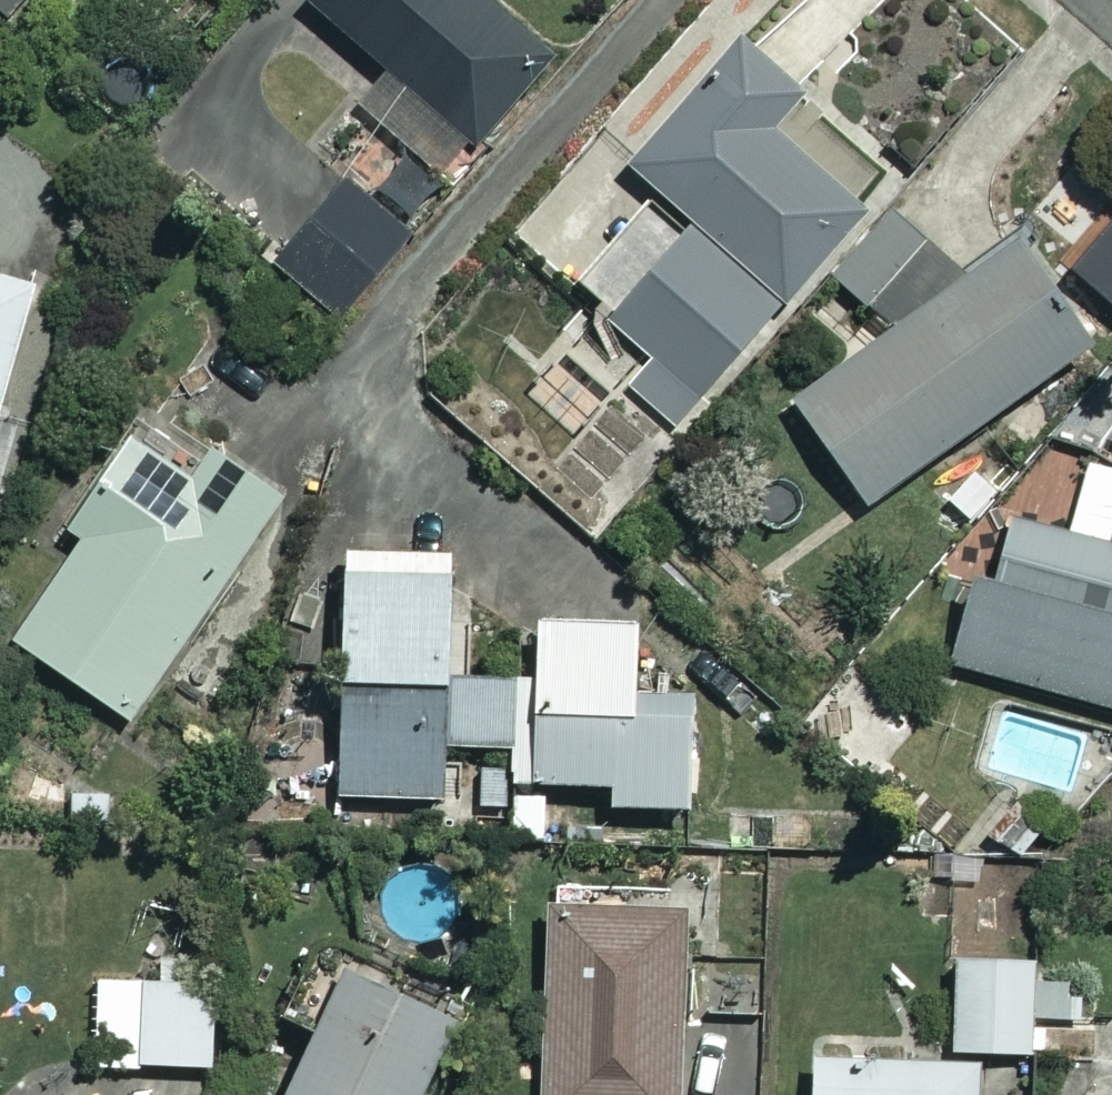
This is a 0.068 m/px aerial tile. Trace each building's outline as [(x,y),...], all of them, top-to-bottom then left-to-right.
[(3,14),(18,0),(0,0),(0,12),(3,14)] [(469,139),(545,54),(483,0),(306,0),(388,72),(358,106),(449,186),(481,149),(469,139)] [(799,91),(738,38),(628,166),(691,220),(605,320),(651,359),(627,386),(672,424),(859,206),(767,128),(799,91)] [(402,228),(342,179),(277,259),(337,307),(402,228)] [(888,328),(788,400),(862,502),(1087,339),(1012,236),(963,272),(888,205),(826,273),(888,328)] [(0,274),(0,424),(38,285),(0,274)] [(188,475),(124,432),(62,523),(79,535),(9,639),(126,718),(278,492),(208,445),(188,475)] [(1086,452),(1065,531),(1007,515),(991,576),(969,571),(945,662),(1111,707),(1111,459),(1086,452)] [(1008,477),(980,453),(939,500),(967,524),(1008,477)] [(449,549),(337,548),(334,795),(444,796),(444,742),(507,742),(507,779),(605,780),(604,802),(689,803),(690,694),(630,693),(631,618),(529,617),(529,675),(447,675),(449,549)] [(804,678),(826,694),(801,728),(875,783),(918,725),(822,654),(804,678)] [(543,897),(537,1094),(675,1094),(681,901),(543,897)] [(1026,955),(950,956),(952,1050),(1028,1048),(1026,955)] [(211,1065),(209,960),(155,960),(155,979),(93,980),(94,1067),(211,1065)] [(332,961),(275,1094),(408,1094),(445,1009),(332,961)] [(807,1055),(806,1094),(971,1094),(972,1058),(807,1055)]
